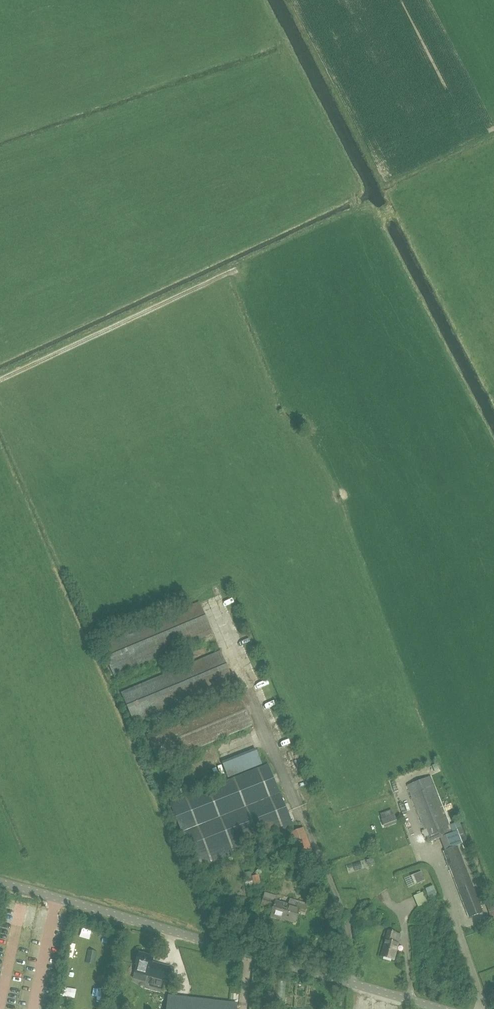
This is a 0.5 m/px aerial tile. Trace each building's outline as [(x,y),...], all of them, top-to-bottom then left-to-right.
[(100,644),(114,676),(213,634),(200,601),(100,644)] [(243,653),(253,649),(251,644),(241,649),(243,653)] [(121,693),(134,725),(234,682),(220,650),(121,693)] [(255,680),(257,685),(268,682),(266,677),(255,680)] [(147,734),(160,765),(253,726),(240,695),(147,734)] [(262,701),(264,706),(275,702),(273,698),(262,701)] [(282,741),(293,737),(290,732),(280,736),(282,741)] [(259,764),(254,750),(223,762),(228,775),(259,764)] [(298,754),(294,755),(298,767),(302,765),(298,754)] [(268,764),(169,803),(194,861),(277,829),(279,834),(295,828),(268,764)] [(407,785),(424,829),(422,830),(424,837),(427,836),(429,842),(452,832),(431,776),(407,785)] [(385,828),(397,823),(391,810),(380,814),(385,828)] [(457,830),(463,844),(462,844),(464,850),(470,848),(461,827),(457,828),(457,830)] [(290,833),(300,856),(313,851),(304,828),(290,833)] [(458,846),(443,851),(469,917),(483,911),(458,846)] [(413,875),(417,884),(424,881),(420,872),(413,875)] [(254,884),(255,887),(261,885),(258,875),(252,877),(252,878),(254,884)] [(437,895),(433,886),(425,889),(429,899),(437,895)] [(262,904),(270,906),(270,905),(274,906),(271,916),(280,919),(280,917),(296,922),(300,909),(294,907),(296,901),(290,900),(288,905),(275,901),(277,896),(265,892),(262,904)] [(381,957),(394,960),(397,944),(393,943),(395,933),(387,931),(381,957)] [(134,970),(133,976),(145,979),(146,975),(166,980),(170,967),(153,962),(154,958),(139,953),(136,964),(137,965),(136,970),(134,970)] [(108,983),(110,976),(98,974),(97,980),(108,983)] [(236,1004),(188,999),(187,1008),(235,1008),(236,1004)]
